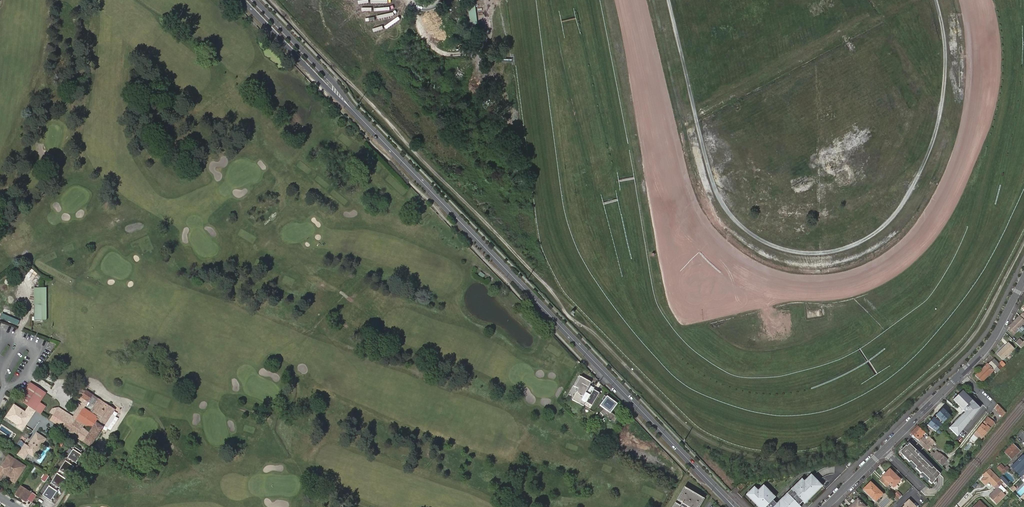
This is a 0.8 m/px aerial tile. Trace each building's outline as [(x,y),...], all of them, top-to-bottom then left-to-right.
[(36,320),(48,320),(48,288),(36,288),(36,320)] [(8,315),(6,320),(19,325),(21,320),(8,315)] [(1023,321),(1019,316),(1011,324),(1009,326),(1009,327),(1011,328),(1009,330),(1012,333),(1014,331),(1023,321)] [(1023,344),(1023,342),(1019,337),(1014,342),(1020,348),(1023,344)] [(1013,349),(1007,343),(996,354),(1002,360),(1013,349)] [(995,367),(990,361),(986,365),(975,376),(981,382),(992,371),(992,370),(995,367)] [(579,403),(583,406),(589,395),(585,393),(591,382),(581,376),(579,376),(574,386),(575,386),(578,388),(577,391),(577,392),(573,400),(579,403)] [(35,409),(45,392),(31,383),(20,399),(35,409)] [(592,405),(599,392),(593,389),(586,402),(592,405)] [(84,443),(91,447),(103,427),(115,410),(100,400),(96,398),(89,393),(88,394),(85,392),(82,390),(77,399),(83,403),(82,404),(85,406),(84,408),(76,419),(74,423),(83,428),(85,426),(88,428),(91,430),(90,432),(90,433),(84,443)] [(978,407),(961,390),(952,400),(964,411),(948,428),(957,436),(978,407)] [(47,394),(45,392),(35,409),(42,414),(47,406),(41,402),(47,394)] [(604,396),(598,403),(610,412),(616,404),(604,396)] [(35,412),(27,407),(25,411),(14,403),(5,417),(17,424),(16,426),(23,431),(35,412)] [(62,427),(67,418),(59,412),(61,409),(59,407),(55,409),(53,411),(56,413),(54,415),(52,418),(51,420),(62,427)] [(949,416),(941,408),(932,417),(926,425),(935,432),(941,424),(949,416)] [(67,418),(74,423),(76,419),(61,409),(59,412),(67,418)] [(81,431),(83,428),(74,423),(67,418),(62,427),(69,432),(77,438),(81,431)] [(986,418),(975,431),(981,436),(992,422),(986,418)] [(77,438),(84,443),(90,433),(90,432),(91,430),(88,428),(85,426),(83,428),(81,431),(77,438)] [(917,426),(911,432),(918,440),(917,441),(921,445),(920,445),(926,451),(934,442),(929,437),(928,437),(925,440),(922,438),(922,437),(921,436),(923,434),(921,432),(922,431),(917,426)] [(32,450),(37,453),(46,439),(37,433),(28,447),(25,451),(30,454),(32,450)] [(905,445),(905,446),(900,451),(900,453),(909,462),(910,461),(916,467),(915,468),(920,474),(921,474),(922,473),(929,480),(928,481),(931,484),(939,474),(932,467),(931,468),(914,452),(915,450),(909,444),(906,446),(905,445)] [(1018,451),(1012,445),(1004,453),(1010,459),(1018,451)] [(77,448),(69,459),(77,464),(82,455),(81,454),(82,452),(77,448)] [(27,453),(21,449),(21,450),(17,455),(23,459),(27,453)] [(932,467),(915,450),(914,452),(931,468),(932,467)] [(940,453),(934,459),(941,466),(947,460),(940,453)] [(1021,455),(1011,465),(1022,476),(1023,475),(1023,476),(1023,458),(1021,455)] [(11,478),(10,480),(14,483),(25,467),(12,459),(12,458),(10,456),(8,457),(0,469),(0,478),(3,473),(11,478)] [(67,462),(61,471),(68,476),(74,466),(67,462)] [(1003,474),(1008,468),(1006,466),(1003,468),(1000,464),(997,467),(1003,474)] [(879,481),(885,487),(889,483),(892,486),(892,487),(894,489),(898,486),(896,483),(899,479),(889,469),(882,476),(883,477),(879,481)] [(998,490),(1000,488),(1004,485),(988,469),(983,474),(997,489),(998,490)] [(59,474),(52,483),(60,488),(66,479),(59,474)] [(797,505),(801,501),(804,503),(821,486),(810,474),(803,480),(800,478),(775,503),(771,500),(774,497),(762,484),(756,490),(753,486),(744,495),(756,506),(800,506),(797,505)] [(882,494),(870,482),(863,489),(875,501),(882,494)] [(26,501),(31,493),(21,486),(15,494),(26,501)] [(50,486),(44,496),(51,501),(58,491),(50,486)] [(680,506),(676,504),(675,503),(673,506),(699,506),(704,499),(686,488),(684,487),(677,500),(678,501),(682,503),(680,506)] [(1003,492),(1000,488),(998,490),(997,489),(988,498),(991,500),(993,498),(999,504),(1005,497),(1002,493),(1003,492)] [(893,495),(898,499),(902,495),(897,491),(893,495)] [(37,496),(31,493),(27,500),(32,503),(32,502),(37,496)] [(864,505),(857,499),(849,506),(865,506),(864,505)]
